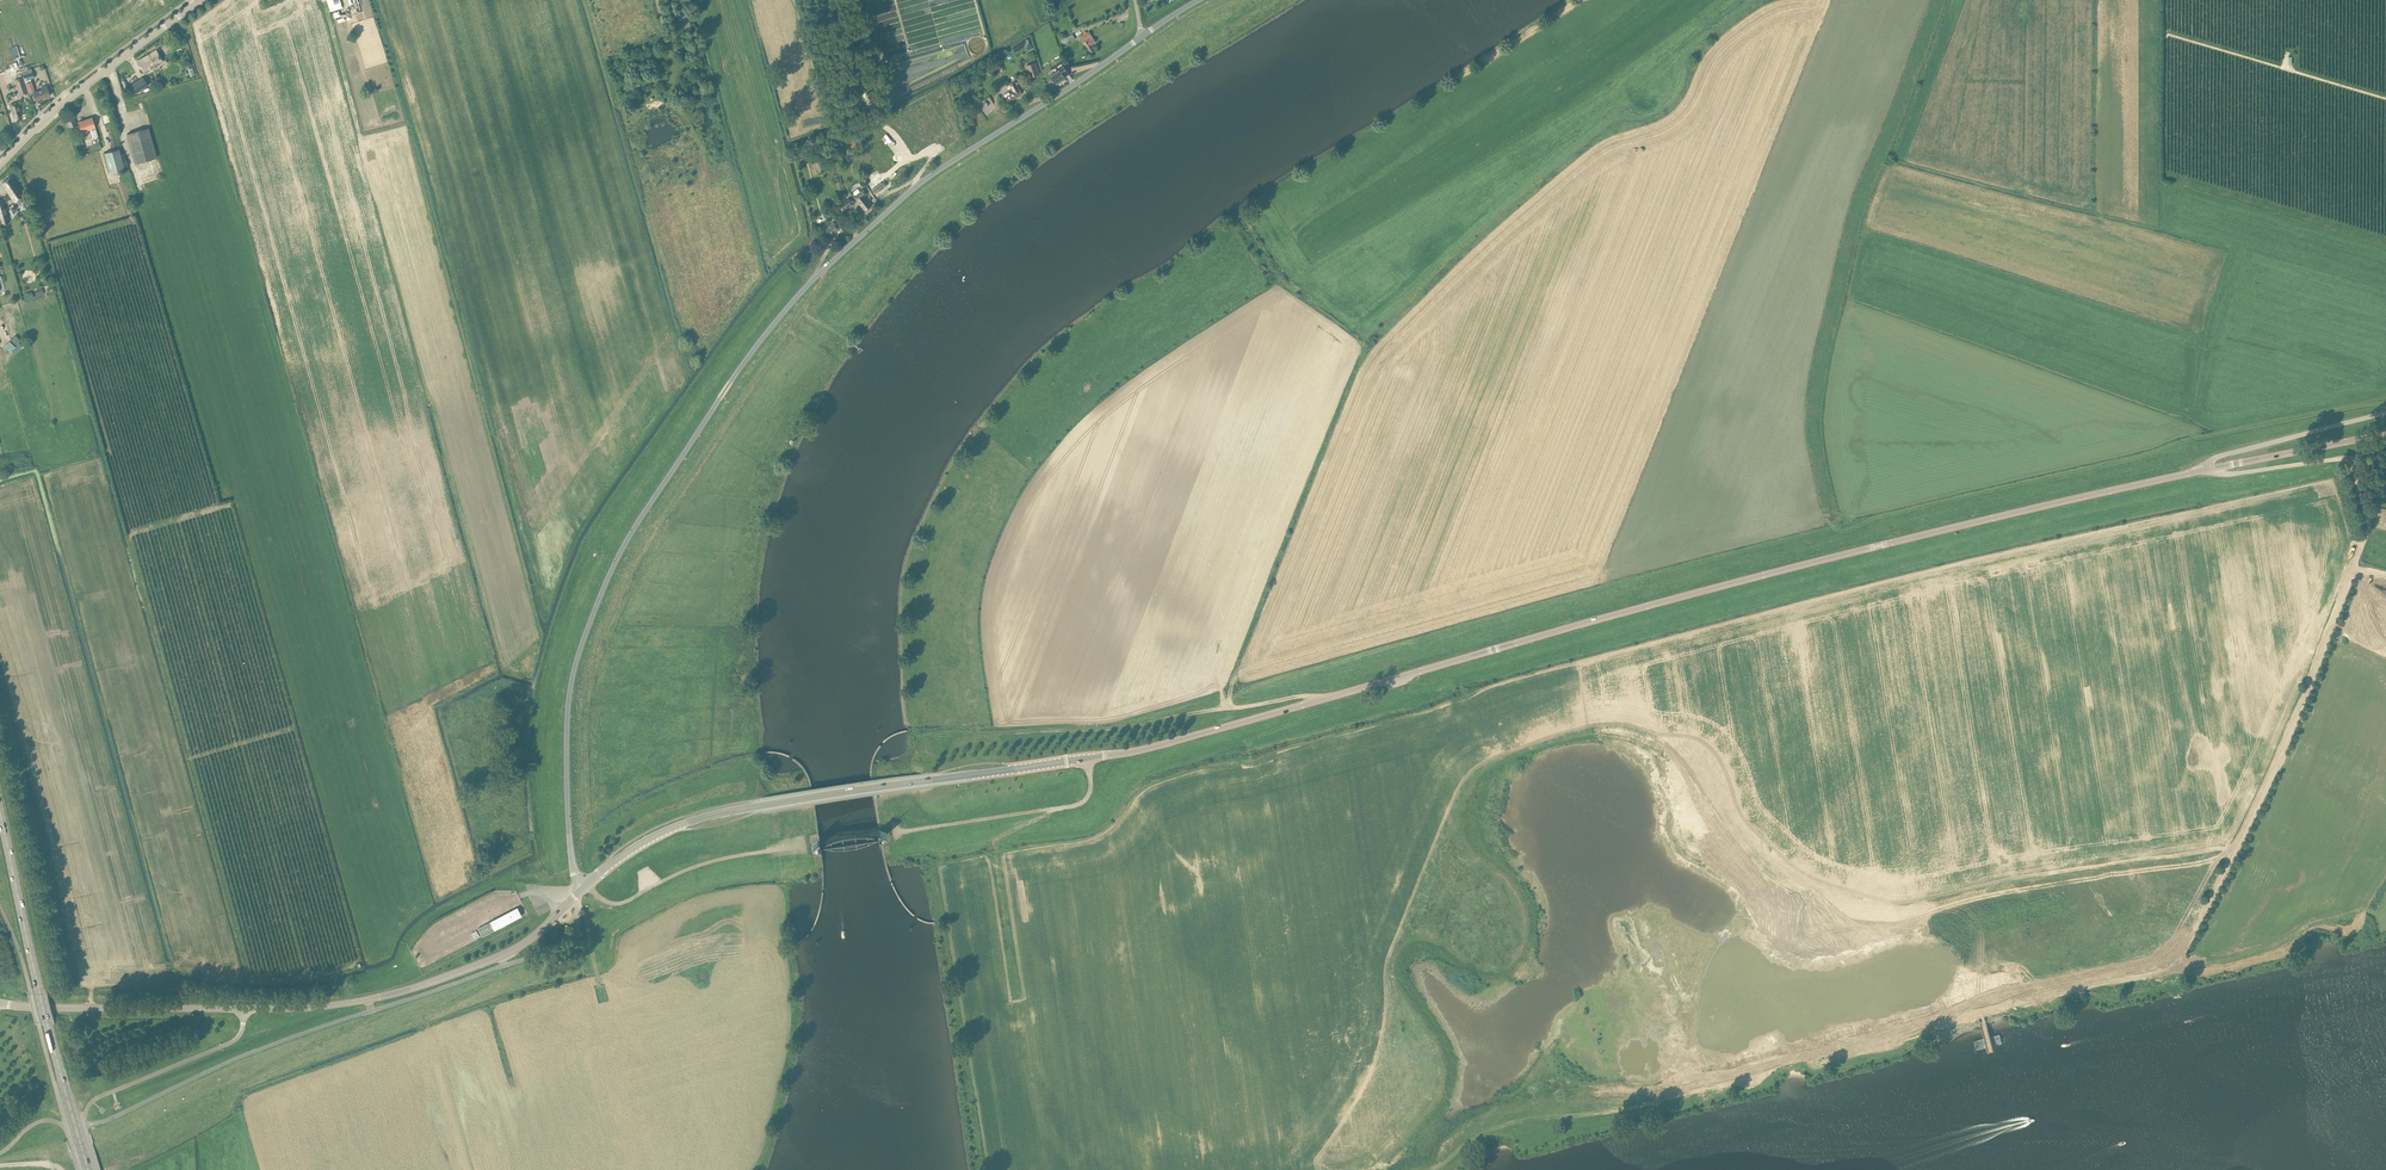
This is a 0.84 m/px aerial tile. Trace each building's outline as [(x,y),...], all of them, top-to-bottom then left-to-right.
[(329,10),(342,8),(340,0),(327,0),(329,10)] [(1085,41),(1084,42),(1087,47),(1090,53),(1095,50),(1091,45),(1096,42),(1092,37),(1089,31),(1087,33),(1085,31),(1083,32),(1085,34),(1082,36),(1085,41)] [(1059,35),(1063,44),(1065,43),(1068,41),(1075,38),(1073,34),(1064,38),(1062,34),(1059,35)] [(1027,38),(1012,48),(1015,52),(1026,45),(1029,51),(1034,48),(1027,38)] [(162,60),(159,55),(156,50),(137,61),(144,72),(150,69),(151,70),(159,65),(158,63),(162,60)] [(999,56),(996,58),(997,61),(996,61),(1001,72),(1004,70),(999,56)] [(1027,65),(1030,76),(1038,74),(1035,63),(1027,65)] [(1049,74),(1052,78),(1055,83),(1065,77),(1063,73),(1067,70),(1063,65),(1049,74)] [(25,82),(27,87),(29,93),(33,94),(33,93),(36,100),(50,95),(47,86),(41,87),(42,89),(34,92),(30,78),(34,76),(32,71),(24,74),(27,82),(25,82)] [(20,95),(27,92),(22,77),(15,79),(20,95)] [(143,77),(131,84),(136,93),(148,85),(143,77)] [(1022,93),(1018,88),(1014,82),(1010,85),(1014,92),(1005,97),(1009,102),(1022,93)] [(138,101),(126,104),(128,111),(140,108),(138,101)] [(17,102),(10,105),(14,118),(22,115),(17,102)] [(64,119),(66,124),(67,127),(69,126),(71,129),(77,126),(71,113),(65,115),(66,118),(64,119)] [(86,143),(92,141),(91,138),(99,136),(92,117),(78,122),(81,131),(83,131),(83,132),(87,130),(88,133),(84,135),(86,143)] [(127,134),(135,163),(157,157),(149,128),(127,134)] [(104,153),(109,172),(125,168),(120,148),(104,153)] [(24,194),(22,191),(11,176),(2,183),(14,201),(24,194)] [(872,189),(875,194),(887,185),(884,180),(872,189)] [(867,193),(864,189),(854,197),(865,211),(872,205),(864,196),(867,193)] [(843,211),(853,204),(849,198),(839,205),(843,211)] [(0,200),(0,216),(2,223),(9,222),(3,199),(0,200)] [(830,236),(839,229),(834,221),(824,228),(830,236)] [(811,259),(817,254),(814,251),(809,256),(811,259)] [(18,343),(20,340),(15,334),(12,337),(18,343)] [(12,338),(8,342),(13,348),(17,344),(12,338)] [(886,833),(878,830),(879,833),(881,833),(881,835),(882,836),(879,837),(880,840),(886,835),(887,835),(887,834),(886,833)] [(813,846),(821,849),(820,844),(819,839),(813,844),(813,845),(813,846)] [(482,936),(495,930),(522,916),(518,907),(512,910),(491,921),(478,928),(482,936)]
